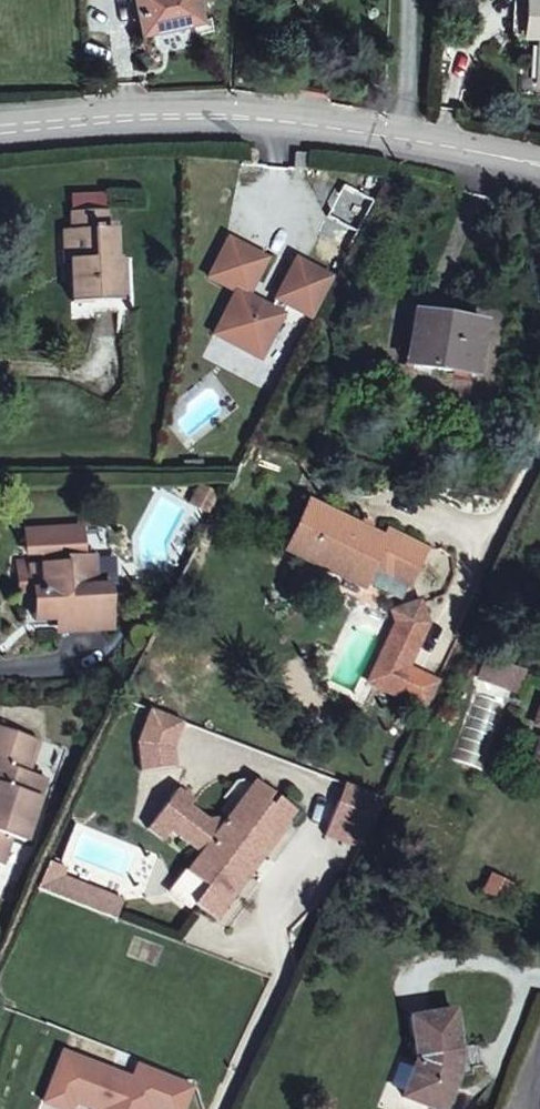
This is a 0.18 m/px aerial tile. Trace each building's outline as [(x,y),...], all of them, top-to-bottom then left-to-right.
[(194,0),(131,0),(138,38),(199,27),(194,0)] [(522,37),(526,0),(509,0),(508,36),(522,37)] [(522,37),(539,38),(539,48),(529,48),(526,88),(539,89),(539,0),(526,0),(522,37)] [(97,290),(119,288),(118,252),(114,247),(111,220),(106,220),(105,206),(68,209),(68,223),(60,225),(62,253),(67,254),(69,291),(97,290)] [(214,329),(261,352),(287,298),(313,311),(332,271),(291,251),(267,300),(242,288),(261,251),(226,233),(207,272),(235,285),(214,329)] [(97,301),(120,300),(119,288),(97,290),(97,301)] [(411,362),(486,376),(495,326),(423,310),(411,362)] [(212,499),(198,491),(189,509),(203,516),(212,499)] [(333,566),(368,584),(375,570),(404,585),(425,546),(393,530),(388,538),(310,498),(286,548),(329,571),(333,566)] [(40,631),(72,630),(119,630),(119,586),(100,587),(100,554),(88,554),(89,525),(33,524),(33,549),(47,549),(47,560),(38,560),(38,556),(23,555),(23,586),(36,586),(36,614),(40,614),(40,631)] [(417,716),(429,689),(398,675),(418,631),(410,608),(383,617),(387,632),(361,690),(417,716)] [(321,684),(346,695),(371,647),(372,645),(372,640),(370,636),(367,632),(362,630),(357,629),(352,631),(348,634),(321,684)] [(518,671),(481,658),(475,676),(513,688),(518,671)] [(179,730),(186,713),(152,700),(141,727),(148,762),(184,755),(179,730)] [(494,711),(470,704),(455,751),(480,756),(494,711)] [(0,735),(0,860),(2,861),(16,828),(29,833),(54,772),(31,762),(44,733),(7,718),(0,735)] [(531,760),(539,763),(539,735),(531,760)] [(184,787),(156,825),(172,837),(180,827),(204,851),(169,889),(199,908),(204,901),(226,914),(307,807),(260,781),(225,820),(199,804),(203,798),(184,787)] [(34,881),(111,911),(119,890),(66,871),(81,840),(58,831),(34,881)] [(449,1051),(457,1049),(451,1009),(410,1015),(416,1061),(404,1093),(440,1108),(452,1075),(449,1051)] [(42,1091),(67,1101),(71,1091),(98,1101),(95,1108),(137,1108),(135,1108),(140,1097),(148,1100),(171,1108),(178,1108),(190,1078),(136,1057),(131,1070),(61,1042),(42,1091)] [(140,1097),(135,1108),(137,1108),(144,1108),(148,1100),(140,1097)]
